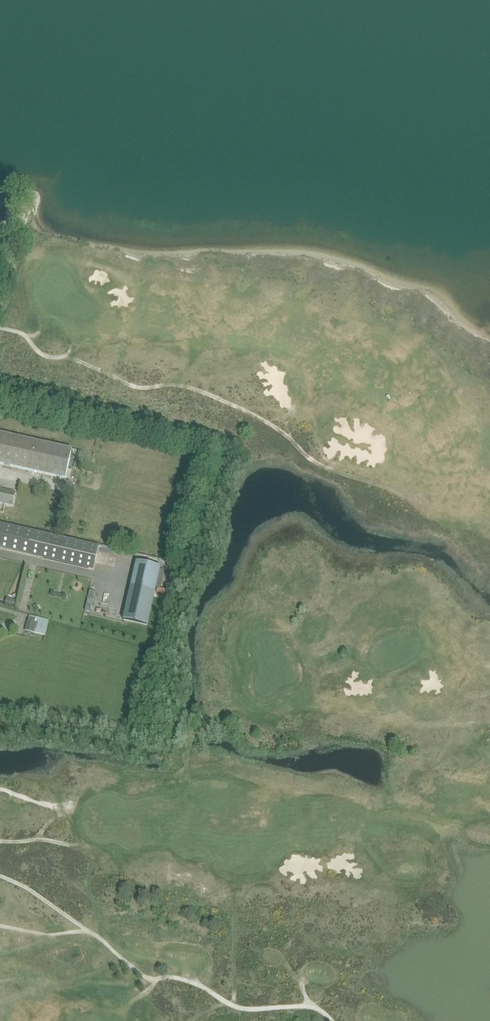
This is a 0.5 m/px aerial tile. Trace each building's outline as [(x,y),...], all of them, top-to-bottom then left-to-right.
[(66,478),(71,458),(75,459),(77,451),(72,450),(73,448),(0,432),(0,463),(66,478)] [(5,502),(5,504),(13,505),(16,493),(8,491),(7,492),(0,490),(0,501),(5,502)] [(94,570),(99,546),(0,523),(0,548),(94,570)] [(131,587),(124,620),(147,625),(154,593),(160,567),(137,561),(131,587)] [(17,600),(7,597),(5,604),(15,607),(17,600)] [(34,632),(36,621),(28,619),(26,630),(34,632)]
